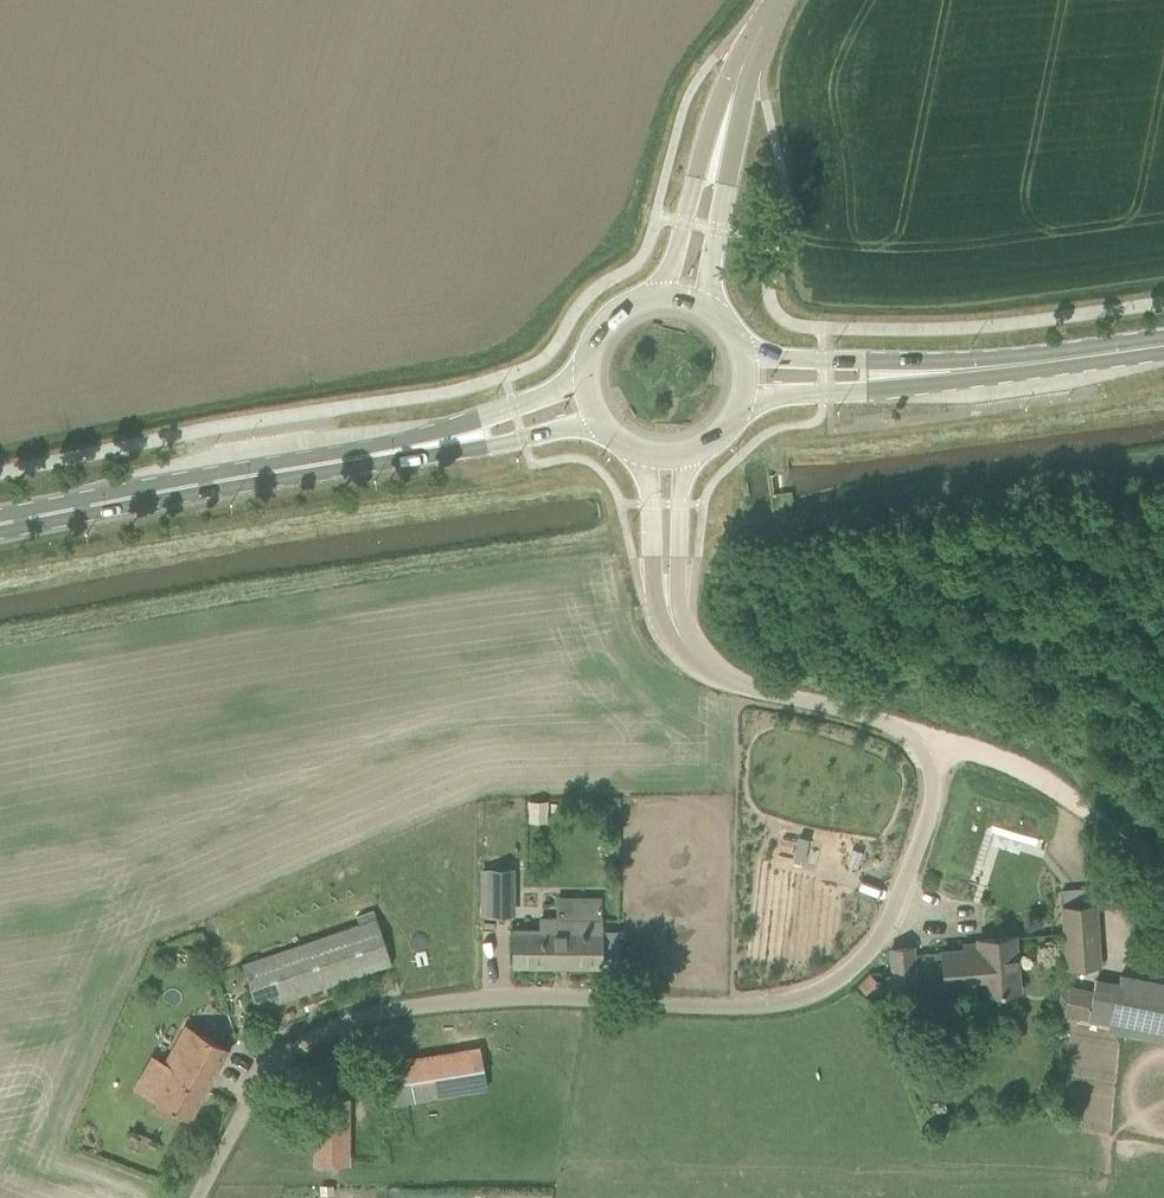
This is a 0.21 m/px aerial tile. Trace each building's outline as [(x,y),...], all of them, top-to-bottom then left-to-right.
[(490,913),(512,913),(512,869),(491,869),(490,913)] [(1068,967),(1100,965),(1096,904),(1063,906),(1068,967)] [(258,1008),(392,963),(377,918),(242,964),(258,1008)] [(515,931),(515,964),(600,965),(601,918),(541,918),(541,931),(515,931)] [(942,951),(945,987),(964,986),(964,992),(983,990),(983,994),(1020,990),(1015,935),(978,938),(979,948),(942,951)] [(917,996),(914,954),(913,946),(891,948),(893,970),(896,998),(917,996)] [(1163,1032),(1163,984),(1121,976),(1120,984),(1097,980),(1089,1018),(1163,1032)] [(189,1117),(227,1048),(187,1025),(160,1075),(167,1079),(156,1098),(189,1117)] [(488,1089),(480,1045),(368,1065),(376,1109),(488,1089)] [(316,1097),(316,1164),(348,1164),(347,1097),(316,1097)]
